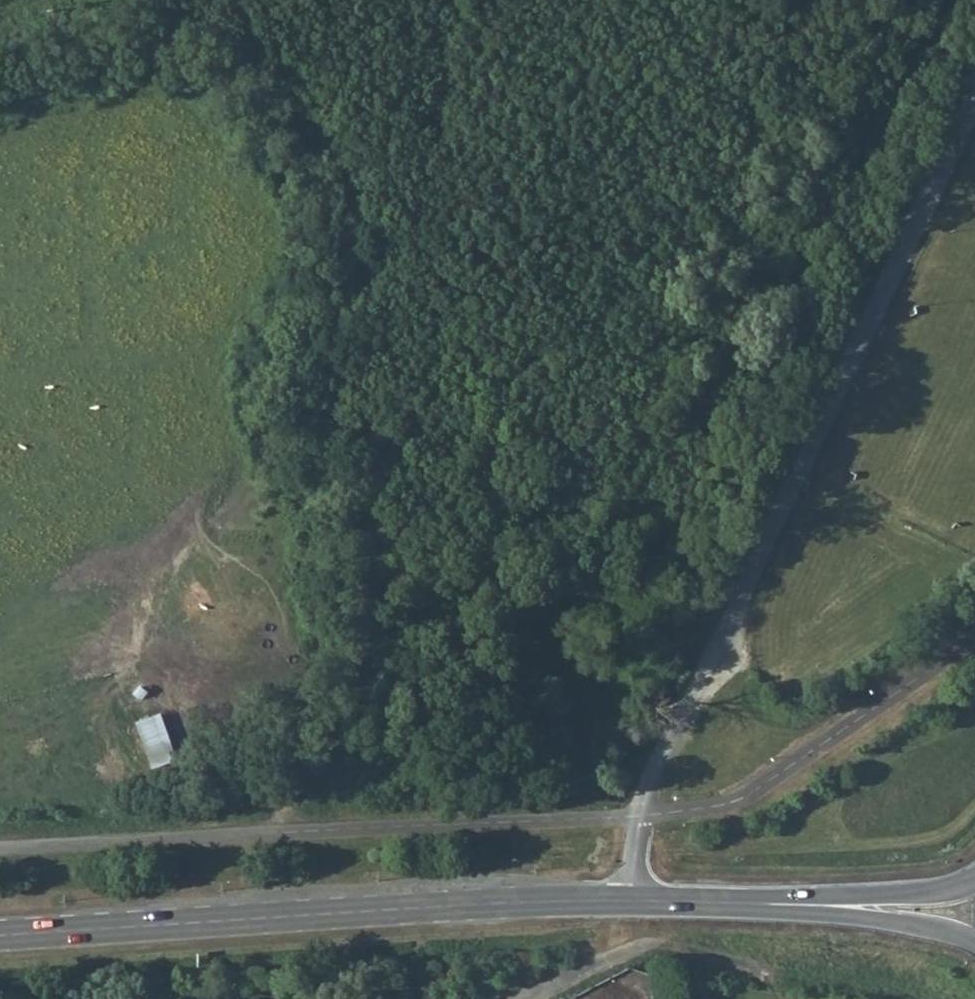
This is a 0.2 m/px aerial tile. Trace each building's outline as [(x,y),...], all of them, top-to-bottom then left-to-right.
[(150,766),(175,760),(166,713),(141,719),(150,766)]
